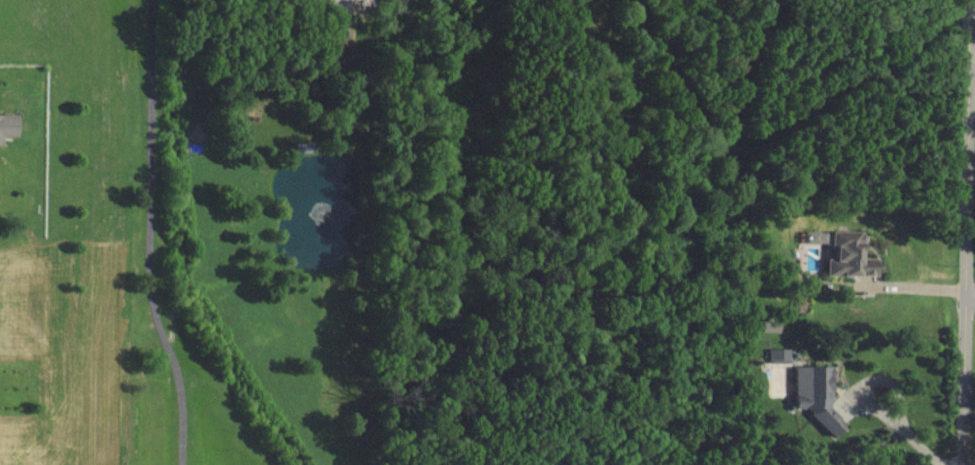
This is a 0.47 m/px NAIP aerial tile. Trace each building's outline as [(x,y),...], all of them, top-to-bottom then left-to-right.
[(0,116),(0,136),(18,136),(18,116),(0,116)] [(314,152),(313,142),(296,143),(296,153),(314,152)] [(826,230),(804,230),(805,246),(826,245),(826,230)] [(878,276),(877,258),(862,258),(861,232),(827,233),(828,277),(878,276)] [(769,350),(769,364),(791,364),(791,349),(769,350)] [(830,368),(793,368),(792,410),(808,410),(808,419),(823,419),(823,428),(838,428),(838,410),(830,410),(830,368)]
